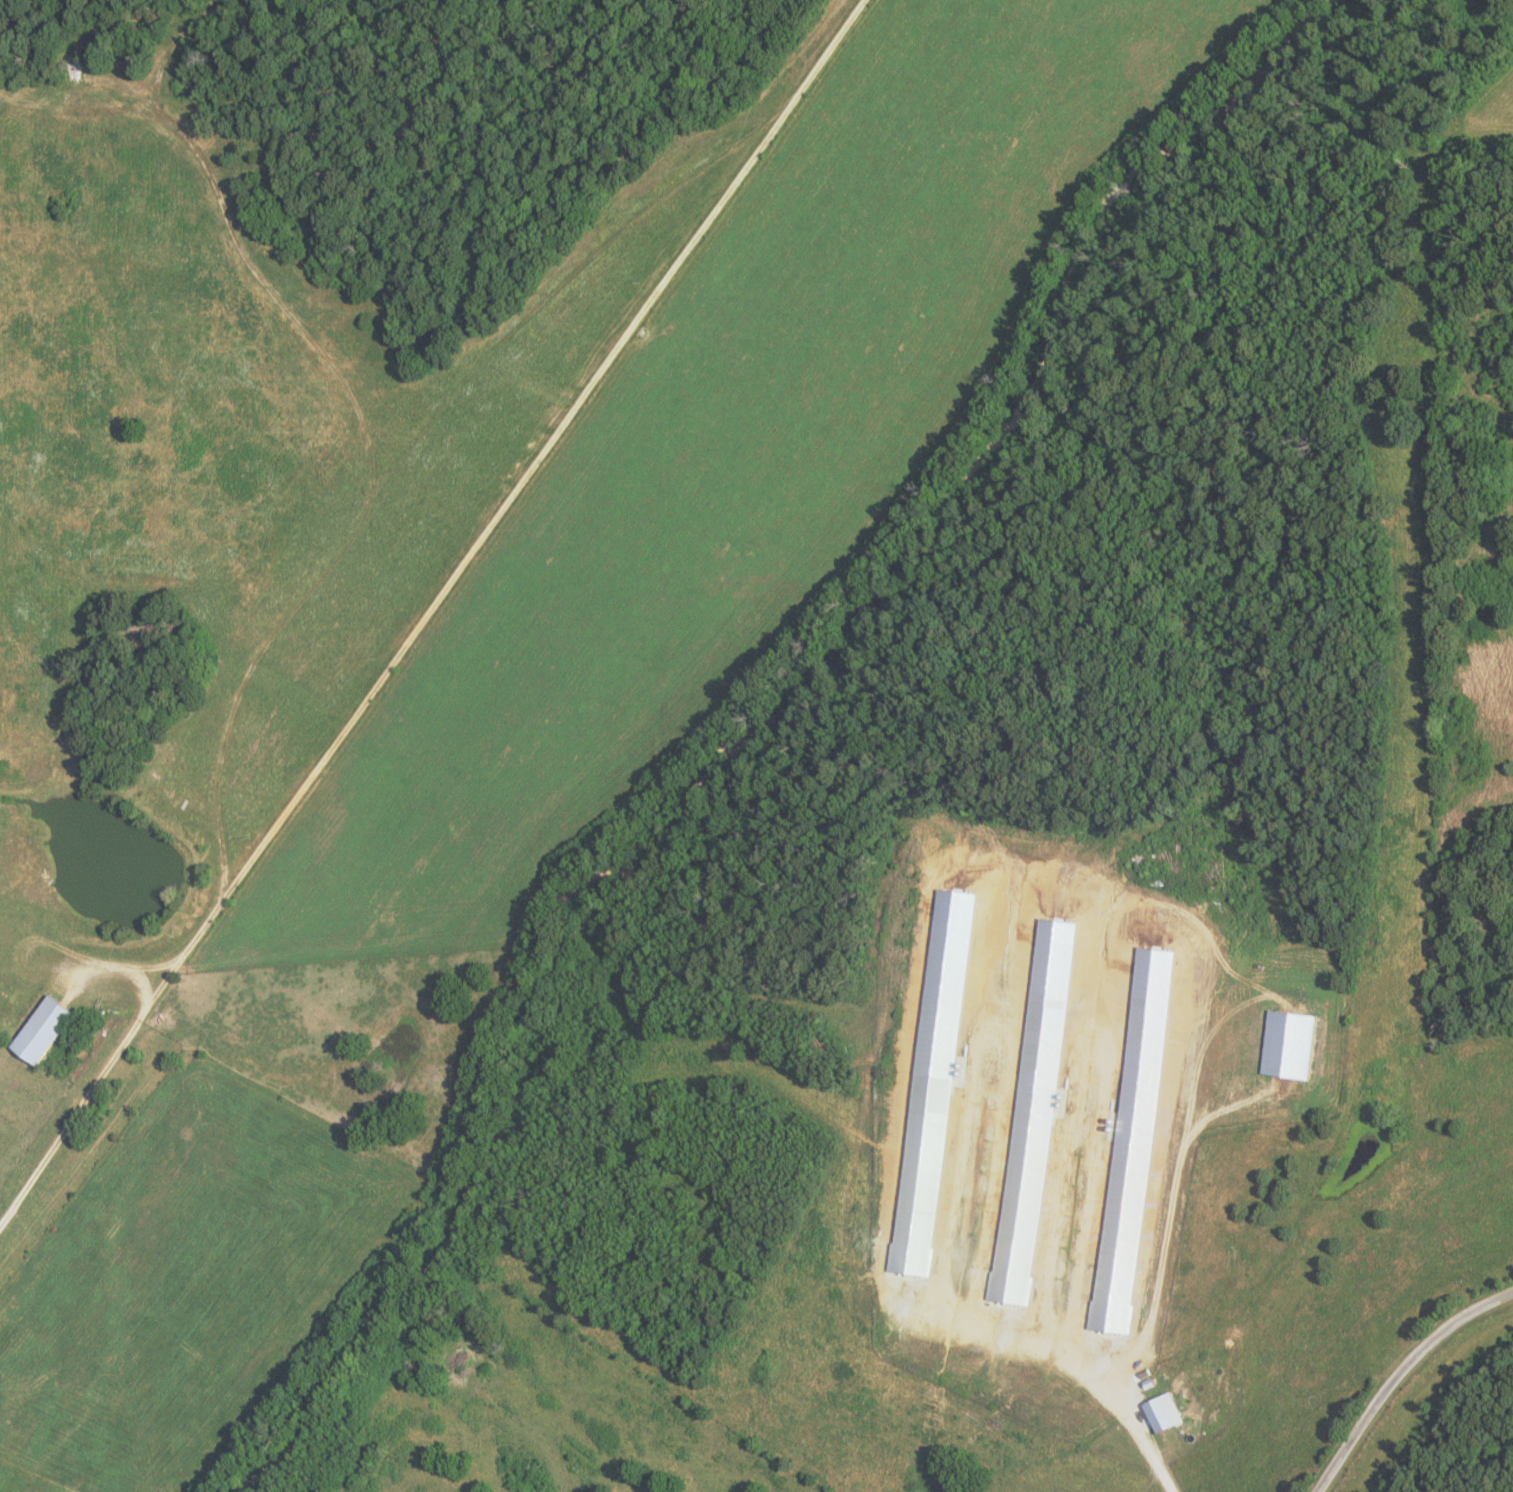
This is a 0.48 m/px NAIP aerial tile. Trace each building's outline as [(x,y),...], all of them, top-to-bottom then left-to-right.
[(19,1047),(48,1066),(84,1012),(55,993),(19,1047)]
